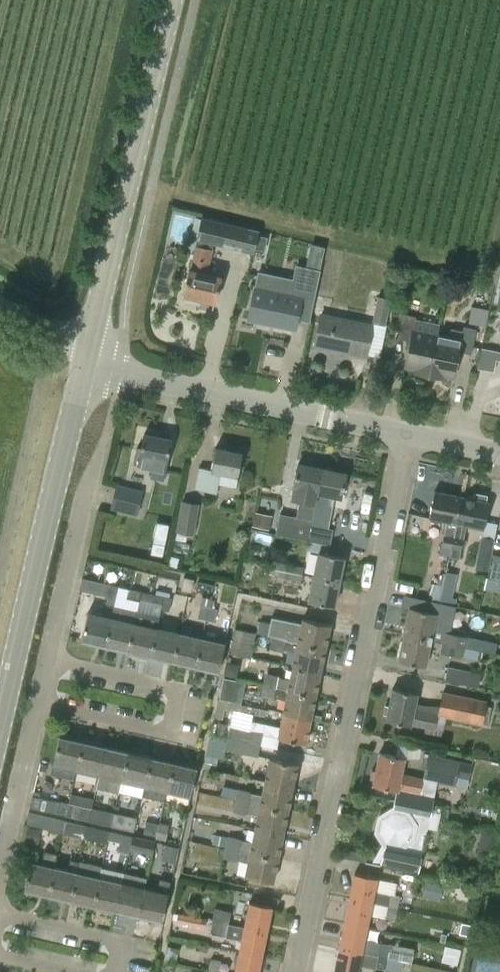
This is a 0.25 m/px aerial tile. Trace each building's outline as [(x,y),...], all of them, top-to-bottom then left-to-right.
[(248,229),(248,228),(201,217),(201,218),(196,217),(192,235),(197,235),(196,240),(197,240),(196,246),(195,245),(190,270),(189,269),(182,300),(200,305),(201,299),(215,303),(221,277),(208,274),(214,245),(243,251),(252,253),(253,249),(256,235),(257,231),(248,229)] [(267,237),(256,235),(253,249),(264,251),(267,237)] [(255,287),(248,320),(295,330),(302,297),(302,293),(314,296),(319,271),(324,247),(311,245),(306,268),(296,266),(293,280),(258,273),(255,287)] [(378,296),(377,296),(372,323),(386,325),(391,299),(390,299),(378,296)] [(470,304),(467,321),(487,324),(489,307),(470,304)] [(402,314),(397,339),(409,342),(404,367),(415,369),(414,373),(429,376),(438,335),(436,335),(438,325),(414,320),(415,317),(402,314)] [(366,356),(372,325),(321,315),(314,345),(366,356)] [(438,335),(429,376),(442,379),(443,375),(454,377),(459,352),(471,354),(475,330),(463,327),(462,331),(450,329),(449,337),(438,335)] [(138,465),(153,468),(151,478),(163,481),(172,439),(144,433),(141,448),(136,447),(134,463),(138,464),(138,465)] [(236,487),(243,453),(215,447),(211,470),(198,467),(194,489),(216,494),(218,484),(236,487)] [(276,535),(308,541),(322,468),(299,463),(294,489),(306,492),(304,500),(299,499),(296,517),(280,514),(276,535)] [(322,468),(308,541),(330,545),(333,529),(322,527),(326,508),(327,508),(329,496),(341,499),(346,473),(322,468)] [(137,516),(144,491),(116,484),(110,509),(137,516)] [(440,555),(449,557),(462,497),(434,491),(428,518),(446,521),(440,555)] [(474,493),(473,499),(462,497),(449,557),(459,560),(467,526),(484,529),(489,502),(485,501),(486,496),(474,493)] [(176,531),(174,538),(184,540),(185,533),(193,535),(199,503),(181,500),(176,531)] [(251,525),(268,528),(271,513),(253,510),(251,525)] [(495,538),(482,536),(476,567),(489,570),(495,538)] [(166,543),(153,540),(150,552),(163,555),(166,543)] [(319,552),(313,577),(339,583),(344,557),(319,552)] [(493,555),(488,578),(499,581),(499,556),(493,555)] [(276,562),(275,569),(301,574),(303,567),(276,562)] [(301,574),(275,569),(273,576),(300,582),(301,574)] [(440,584),(431,583),(429,597),(450,600),(454,571),(442,570),(440,584)] [(192,577),(181,575),(177,588),(188,591),(192,577)] [(334,607),(339,583),(313,577),(308,602),(334,607)] [(82,578),(80,588),(107,595),(105,603),(113,605),(118,587),(82,578)] [(140,592),(127,589),(126,599),(137,601),(140,592)] [(139,600),(162,606),(164,597),(141,592),(139,600)] [(409,607),(404,634),(431,641),(442,643),(478,650),(482,650),(485,639),(469,635),(468,637),(450,633),(455,607),(438,604),(438,603),(402,595),(400,605),(409,607)] [(169,612),(172,599),(164,597),(162,606),(161,610),(169,612)] [(197,618),(206,620),(209,607),(211,600),(202,597),(200,605),(197,618)] [(114,605),(111,617),(104,645),(128,651),(137,611),(114,605)] [(214,622),(218,609),(209,607),(206,620),(214,622)] [(128,651),(150,656),(157,628),(159,616),(137,611),(128,651)] [(81,640),(104,645),(111,617),(88,612),(81,640)] [(267,635),(273,636),(326,647),(331,625),(302,619),(301,624),(270,617),(267,635)] [(150,656),(173,661),(179,633),(157,628),(150,656)] [(229,653),(250,658),(256,633),(235,628),(229,653)] [(173,661),(196,667),(202,639),(179,633),(173,661)] [(426,667),(431,641),(404,634),(398,661),(426,667)] [(295,653),(292,666),(321,672),(326,647),(273,636),(270,649),(284,652),(284,650),(295,653)] [(202,639),(196,667),(219,672),(225,644),(202,639)] [(442,643),(440,653),(476,660),(478,650),(442,643)] [(278,677),(278,676),(265,673),(263,685),(316,696),(316,695),(320,677),(321,672),(292,666),(290,679),(278,677)] [(448,667),(445,681),(478,687),(481,674),(471,672),(472,671),(448,667)] [(223,680),(218,702),(231,704),(235,683),(223,680)] [(286,699),(283,713),(311,719),(316,696),(263,685),(261,696),(274,699),(274,697),(286,699)] [(383,715),(386,715),(386,721),(411,726),(411,725),(435,731),(435,730),(443,731),(446,718),(482,725),(486,701),(442,692),(439,706),(425,705),(416,703),(418,693),(392,688),(388,706),(385,705),(383,715)] [(274,723),(277,714),(252,706),(249,715),(274,723)] [(229,726),(227,739),(260,746),(262,734),(306,743),(311,719),(283,713),(280,727),(252,721),(250,731),(229,726)] [(76,770),(83,742),(59,736),(51,773),(74,779),(76,770)] [(227,739),(210,736),(203,768),(214,771),(217,757),(215,757),(216,748),(258,756),(260,746),(227,739)] [(76,770),(99,775),(106,747),(83,742),(76,770)] [(128,752),(106,747),(99,775),(122,781),(128,752)] [(122,781),(144,786),(151,757),(128,752),(122,781)] [(428,797),(429,793),(434,795),(436,782),(455,786),(457,777),(465,779),(468,764),(460,762),(460,761),(428,755),(422,779),(402,775),(405,759),(379,753),(375,771),(371,770),(370,779),(374,780),(372,785),(397,790),(398,790),(398,789),(422,794),(422,796),(428,797)] [(165,802),(167,791),(174,763),(151,757),(144,786),(142,796),(165,802)] [(270,758),(265,782),(292,788),(298,764),(270,758)] [(167,791),(190,796),(197,768),(174,763),(167,791)] [(221,794),(236,797),(288,808),(292,788),(265,782),(262,795),(250,793),(250,791),(222,785),(221,794)] [(380,818),(377,832),(385,844),(374,864),(418,873),(418,869),(434,795),(429,793),(428,797),(422,796),(422,794),(398,789),(398,790),(397,790),(393,810),(380,818)] [(30,808),(57,815),(60,802),(32,796),(30,808)] [(283,835),(288,808),(236,797),(232,812),(246,815),(246,813),(258,815),(255,830),(283,835)] [(88,821),(92,808),(68,803),(66,816),(88,821)] [(105,812),(92,808),(88,821),(111,827),(114,814),(105,812)] [(26,825),(49,830),(49,831),(62,833),(65,821),(52,818),(28,812),(26,825)] [(123,816),(114,814),(111,827),(120,829),(123,816)] [(123,829),(133,832),(136,819),(126,816),(123,829)] [(62,833),(84,839),(87,826),(65,821),(62,833)] [(142,834),(156,837),(159,824),(146,821),(142,834)] [(165,839),(168,826),(159,824),(156,837),(165,839)] [(84,839),(107,844),(110,831),(87,826),(84,839)] [(41,830),(27,827),(24,841),(38,843),(41,830)] [(214,846),(225,848),(278,859),(283,835),(255,830),(252,842),(240,840),(241,839),(228,836),(228,835),(217,832),(214,846)] [(116,846),(119,833),(110,831),(107,844),(116,846)] [(130,846),(153,852),(154,849),(156,839),(133,834),(131,844),(130,846)] [(164,844),(162,860),(175,863),(178,847),(164,844)] [(236,862),(237,858),(249,861),(247,869),(245,877),(273,883),(278,859),(225,848),(223,859),(236,862)] [(57,854),(44,851),(41,864),(30,862),(24,890),(48,895),(54,867),(57,854)] [(48,895),(70,900),(79,862),(70,860),(68,870),(54,867),(48,895)] [(70,900),(93,905),(102,867),(79,862),(70,900)] [(124,873),(102,867),(93,905),(116,911),(124,873)] [(116,911),(138,916),(145,888),(143,887),(145,878),(124,873),(116,911)] [(350,899),(372,903),(387,907),(398,909),(407,910),(409,898),(374,891),(377,878),(355,873),(350,899)] [(145,888),(138,916),(162,921),(167,897),(166,897),(167,893),(168,893),(171,881),(159,879),(157,891),(145,888)] [(350,899),(344,923),(367,927),(372,903),(350,899)] [(272,907),(250,902),(244,927),(267,931),(272,907)] [(395,921),(398,909),(387,907),(385,919),(395,921)] [(213,919),(213,920),(229,924),(232,912),(215,909),(213,919)] [(179,913),(177,922),(205,927),(207,919),(179,913)] [(229,924),(213,920),(210,934),(242,941),(239,952),(262,957),(267,931),(244,927),(229,924)] [(344,923),(339,948),(362,953),(377,956),(388,958),(412,962),(414,948),(390,944),(390,945),(381,943),(364,939),(367,927),(344,923)] [(167,945),(163,961),(175,964),(178,948),(167,945)] [(444,945),(440,959),(457,963),(461,949),(444,945)] [(362,953),(339,948),(334,971),(358,971),(362,953)] [(262,957),(239,952),(235,971),(259,971),(262,957)] [(198,956),(196,969),(208,971),(210,971),(219,971),(222,961),(198,956)] [(374,968),(386,970),(388,958),(377,956),(374,968)]
